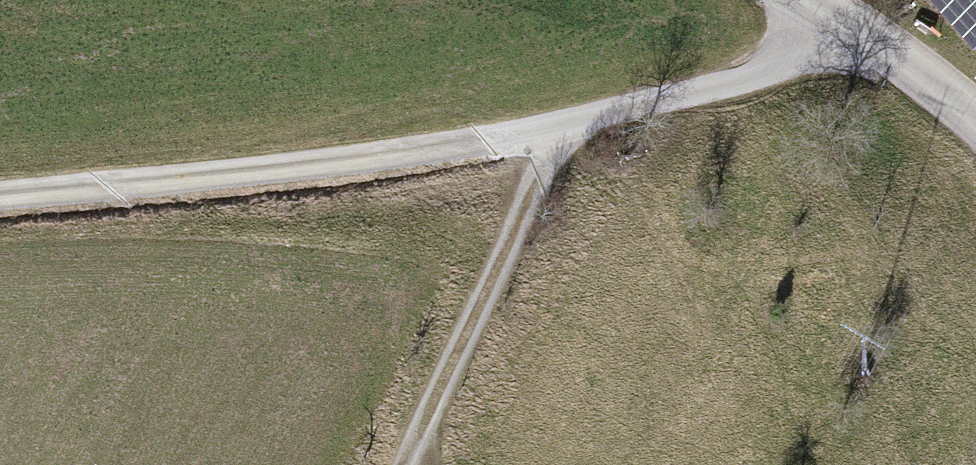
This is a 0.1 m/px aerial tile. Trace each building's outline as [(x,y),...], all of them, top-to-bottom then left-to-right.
[(975,67),(975,0),(918,0),(975,67)]
